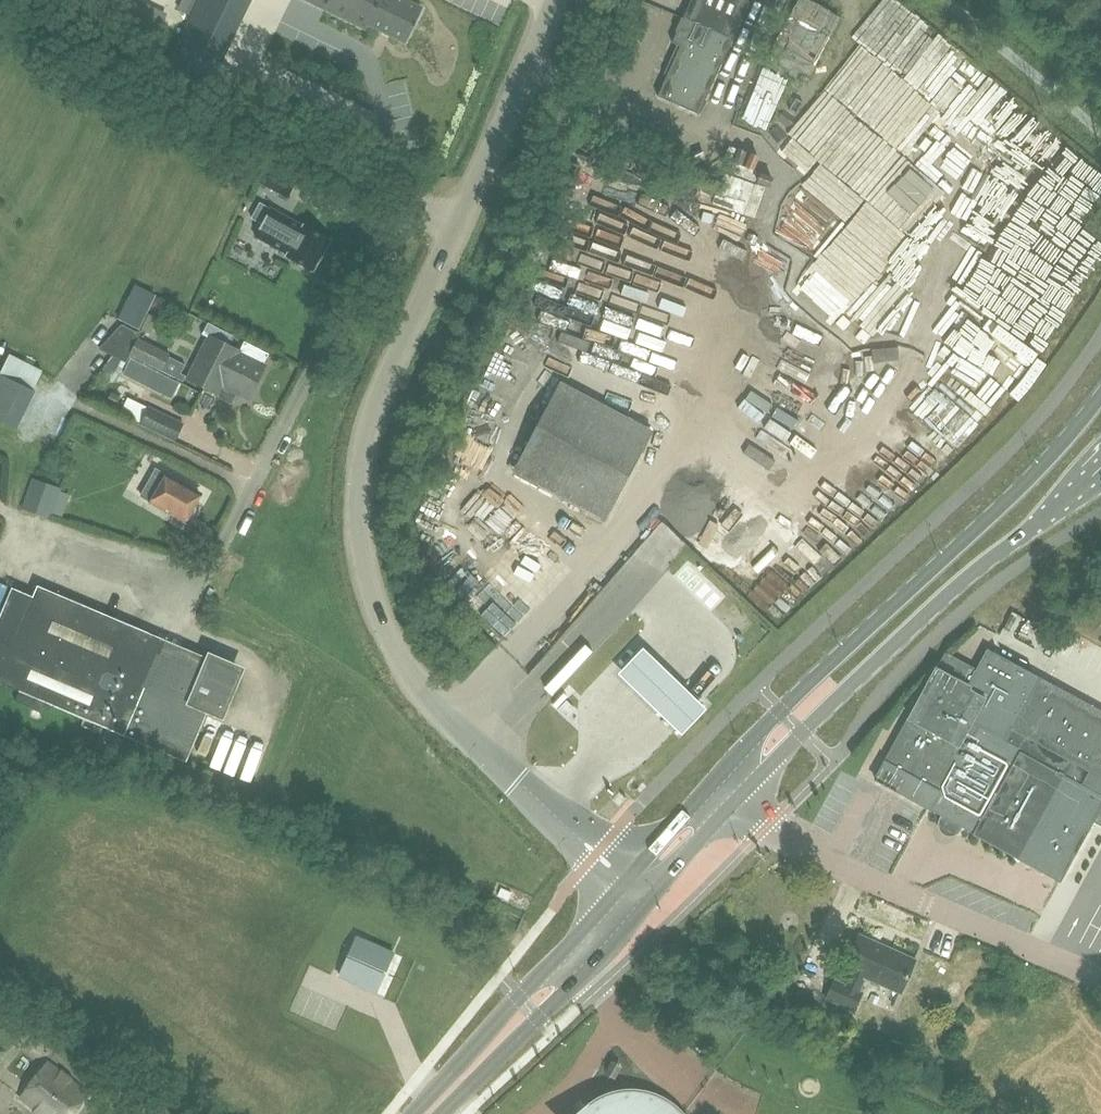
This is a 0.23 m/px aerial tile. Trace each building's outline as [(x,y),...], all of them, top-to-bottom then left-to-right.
[(167,68),(207,88),(250,0),(200,0),(167,68)] [(333,12),(328,25),(344,32),(349,20),(366,29),(368,23),(407,41),(422,8),(405,0),(309,0),(333,12)] [(749,0),(691,0),(672,43),(680,46),(658,96),(699,114),(749,0)] [(252,178),(286,198),(295,182),(261,162),(252,178)] [(825,194),(833,168),(820,164),(812,190),(825,194)] [(791,214),(792,189),(777,189),(777,214),(791,214)] [(328,242),(304,228),(259,203),(250,219),(285,239),(286,237),(296,242),(288,254),(314,269),(328,242)] [(583,273),(602,264),(592,241),(572,250),(583,273)] [(127,301),(149,312),(157,294),(136,284),(127,301)] [(170,304),(166,300),(161,298),(155,299),(154,305),(157,309),(163,311),(168,310),(170,304)] [(149,312),(127,301),(119,318),(140,329),(149,312)] [(242,349),(240,348),(230,344),(234,336),(208,323),(202,334),(209,338),(190,377),(218,390),(221,392),(242,349)] [(146,363),(153,345),(138,338),(140,334),(122,324),(99,349),(127,362),(130,356),(146,363)] [(243,342),(240,348),(242,349),(221,392),(218,390),(216,396),(232,404),(238,391),(250,398),(267,363),(264,362),(268,354),(243,342)] [(153,345),(146,363),(147,364),(183,381),(185,376),(180,373),(185,365),(169,356),(170,354),(153,345)] [(28,411),(37,392),(33,390),(41,370),(9,354),(0,371),(0,397),(28,411)] [(124,374),(147,386),(155,370),(132,358),(124,374)] [(653,428),(561,380),(511,472),(604,519),(653,428)] [(0,397),(0,420),(18,429),(28,411),(0,397)] [(140,427),(164,438),(164,437),(174,442),(184,423),(148,406),(148,408),(129,398),(120,416),(141,426),(140,427)] [(925,439),(937,449),(945,440),(932,430),(925,439)] [(152,500),(186,519),(199,496),(165,477),(167,474),(155,468),(140,496),(151,502),(152,500)] [(34,479),(22,510),(48,519),(59,488),(34,479)] [(37,585),(32,597),(12,588),(0,615),(0,683),(20,691),(16,702),(41,712),(53,706),(186,762),(209,708),(220,713),(238,670),(37,585)] [(709,708),(644,647),(620,672),(684,733),(709,708)] [(904,729),(886,762),(938,793),(929,810),(945,818),(941,826),(955,833),(959,826),(1063,882),(1100,808),(1100,711),(1040,678),(1038,682),(1010,667),(1003,680),(977,667),(976,669),(951,656),(943,671),(938,669),(904,729)] [(566,717),(574,708),(566,700),(558,709),(566,717)] [(129,738),(104,727),(98,741),(124,751),(129,738)] [(208,730),(208,752),(215,752),(215,766),(245,765),(244,729),(208,730)] [(863,992),(861,990),(866,977),(898,992),(914,957),(859,933),(844,967),(851,971),(846,983),(834,978),(825,999),(855,1012),(863,992)] [(355,937),(348,953),(386,970),(394,954),(355,937)] [(346,958),(339,974),(377,991),(384,975),(346,958)] [(46,1063),(21,1098),(43,1113),(72,1113),(87,1093),(46,1063)] [(674,1111),(671,1108),(657,1099),(641,1094),(634,1092),(619,1092),(605,1096),(592,1103),(589,1105),(577,1113),(678,1113),(674,1111)]
